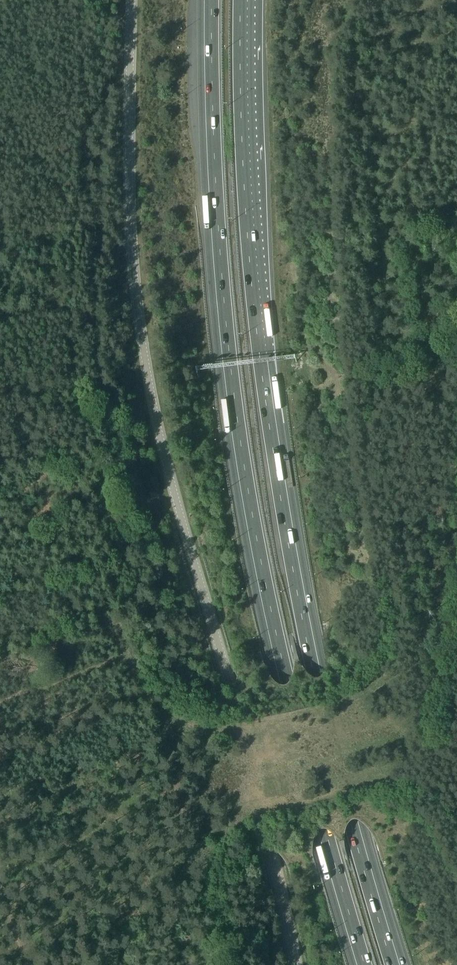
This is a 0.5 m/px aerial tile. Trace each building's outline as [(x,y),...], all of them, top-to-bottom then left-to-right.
[(315,803),(322,816),(333,811),(326,798),(315,803)]
